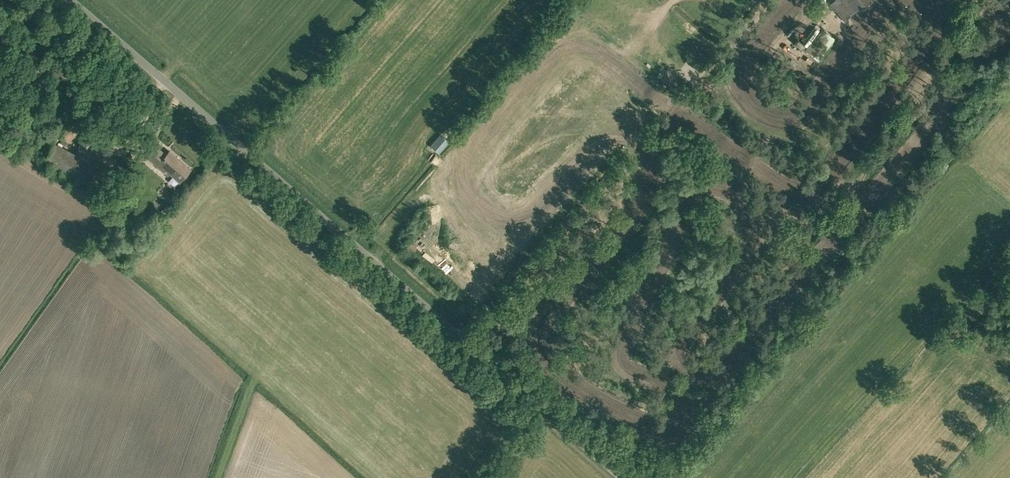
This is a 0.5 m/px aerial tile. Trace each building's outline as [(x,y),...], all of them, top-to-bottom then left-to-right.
[(830,4),(844,20),(868,0),(835,0),(830,4)] [(797,30),(793,27),(786,36),(789,39),(797,30)] [(837,38),(822,27),(812,40),(827,51),(837,38)] [(77,128),(62,117),(52,130),(68,141),(77,128)] [(451,125),(443,134),(439,131),(436,135),(438,135),(430,144),(438,152),(449,140),(450,140),(458,131),(451,125)] [(114,148),(95,139),(86,135),(77,153),(54,142),(44,162),(77,179),(83,168),(100,177),(114,148)] [(180,181),(190,169),(170,151),(166,154),(156,146),(148,156),(158,165),(160,163),(180,181)] [(185,191),(179,186),(175,191),(181,196),(185,191)]
